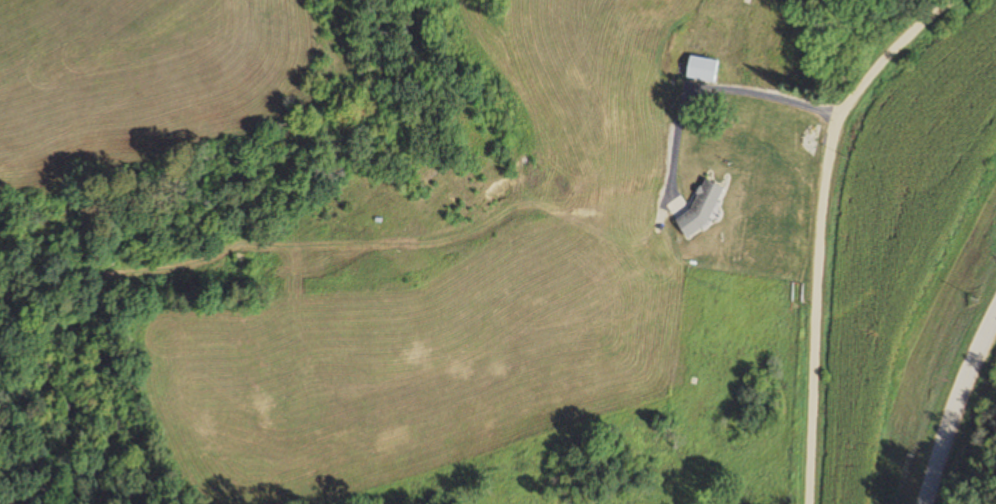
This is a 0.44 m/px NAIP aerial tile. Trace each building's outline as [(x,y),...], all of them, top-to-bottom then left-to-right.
[(717,60),(689,56),(686,77),(714,82),(717,60)] [(743,81),(745,72),(725,66),(722,74),(743,81)] [(684,181),(684,211),(711,211),(711,181),(684,181)]
